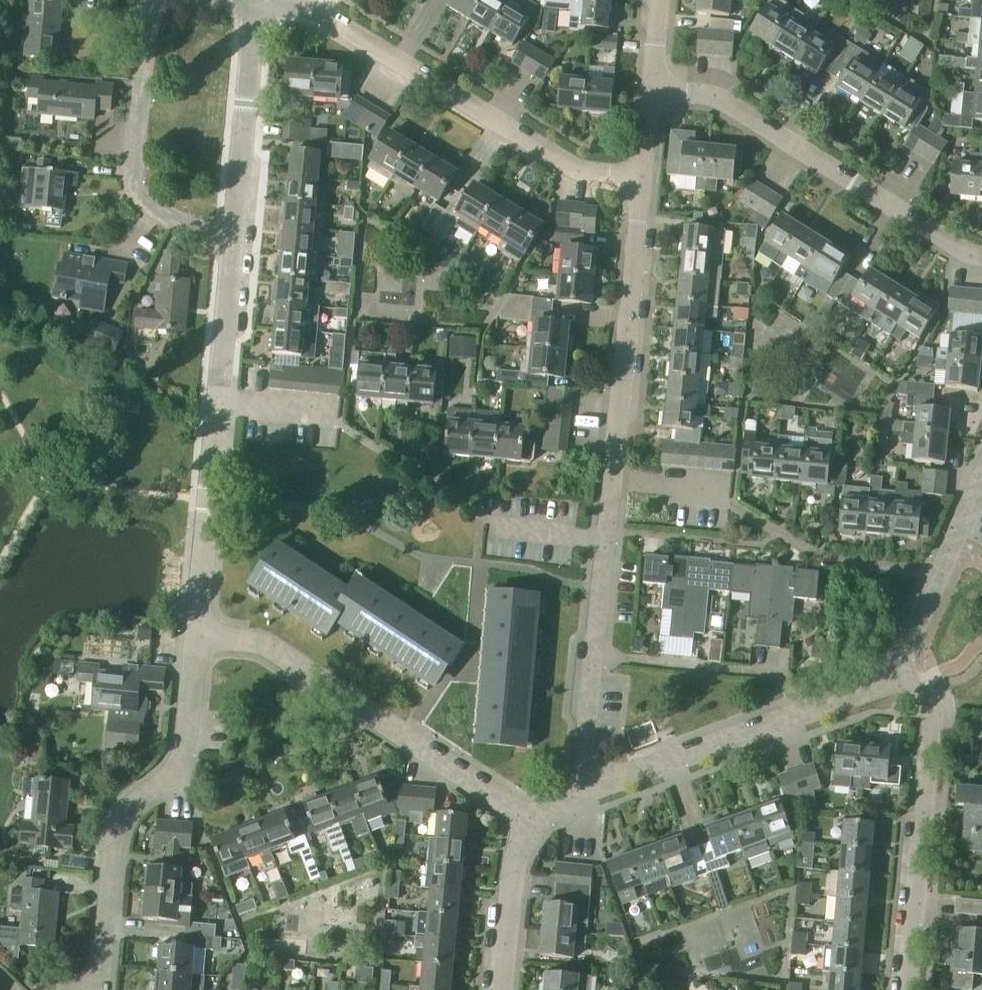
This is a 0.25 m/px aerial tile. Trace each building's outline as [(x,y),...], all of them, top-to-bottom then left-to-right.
[(26,3),(31,3),(26,57),(56,60),(61,4),(50,3),(50,0),(26,0),(26,3)] [(447,6),(469,19),(481,0),(451,0),(447,6)] [(469,19),(491,33),(508,5),(508,6),(511,0),(481,0),(469,19)] [(526,0),(511,0),(508,6),(508,5),(491,33),(513,46),(537,7),(527,1),(526,0)] [(552,0),(546,0),(545,9),(572,11),(570,30),(586,31),(586,28),(610,30),(612,6),(585,3),(575,2),(558,1),(552,0)] [(698,15),(729,18),(731,2),(742,3),(743,0),(699,0),(698,15)] [(778,0),(772,0),(751,35),(773,48),(790,21),(791,22),(797,12),(778,0)] [(981,21),(981,0),(974,0),(973,10),(961,9),(960,19),(972,20),(981,21)] [(810,19),(797,12),(791,22),(790,21),(773,48),(796,62),(813,35),(819,25),(810,19)] [(981,46),(981,21),(972,20),(971,35),(958,34),(957,44),(981,46)] [(734,33),(740,34),(741,24),(735,23),(711,21),(710,32),(712,33),(723,34),(733,35),(734,33)] [(700,31),(697,53),(709,55),(712,33),(710,32),(700,31)] [(712,33),(709,55),(721,56),(723,34),(712,33)] [(818,76),(822,70),(832,76),(851,45),(832,33),(826,43),(813,35),(796,62),(818,76)] [(733,57),(735,35),(733,35),(723,34),(721,56),(733,57)] [(618,40),(595,37),(594,49),(617,51),(618,40)] [(525,44),(513,64),(523,70),(535,50),(525,44)] [(842,82),(838,88),(860,102),(877,75),(883,65),(870,57),(851,45),(832,76),(842,82)] [(981,72),(981,46),(980,61),(940,57),(939,67),(979,71),(981,72)] [(535,50),(523,70),(533,76),(545,57),(535,50)] [(545,57),(533,76),(543,83),(555,63),(545,57)] [(291,69),(289,96),(290,96),(314,98),(317,65),(292,63),(291,66),(291,69)] [(585,113),(588,82),(574,81),(575,66),(564,64),(560,111),(585,113)] [(340,100),(343,67),(317,65),(314,98),(340,100)] [(893,70),(883,65),(877,75),(860,102),(883,116),(900,89),(900,88),(906,79),(893,70)] [(613,96),(615,70),(604,69),(603,83),(588,82),(585,113),(611,116),(613,96)] [(43,80),(30,78),(28,98),(41,99),(40,114),(95,120),(96,110),(110,112),(113,87),(97,85),(96,89),(42,84),(43,80)] [(915,85),(906,79),(900,88),(900,89),(883,116),(905,130),(906,129),(913,134),(918,126),(928,109),(929,93),(915,85)] [(966,85),(953,84),(952,93),(965,94),(966,85)] [(977,95),(965,94),(963,117),(946,115),(945,127),(973,130),(974,121),(981,122),(981,97),(977,96),(977,95)] [(359,98),(347,119),(357,125),(370,105),(359,98)] [(367,131),(380,111),(370,105),(357,125),(367,131)] [(378,138),(390,117),(380,111),(367,131),(378,138)] [(287,126),(286,126),(285,133),(285,139),(310,142),(311,128),(306,128),(287,126)] [(913,134),(905,146),(916,152),(928,132),(918,126),(913,134)] [(674,132),(669,177),(681,178),(680,189),(707,192),(711,148),(696,147),(697,135),(674,132)] [(926,159),(938,139),(928,132),(916,152),(926,159)] [(391,182),(395,176),(412,148),(390,134),(373,163),(369,169),(391,182)] [(4,151),(4,152),(21,154),(22,140),(5,138),(4,151)] [(938,139),(926,159),(937,165),(949,145),(938,139)] [(365,147),(330,143),(328,158),(364,162),(365,147)] [(417,189),(434,161),(412,148),(395,176),(417,189)] [(711,148),(707,192),(717,193),(718,181),(734,183),(738,151),(711,148)] [(322,154),(293,151),(291,177),(320,180),(322,154)] [(952,196),(978,198),(981,164),(981,155),(972,154),(971,165),(955,164),(952,196)] [(23,169),(22,183),(27,184),(25,208),(47,211),(46,227),(61,228),(63,212),(64,212),(67,186),(76,187),(77,174),(49,171),(50,162),(39,160),(38,170),(23,169)] [(434,161),(417,189),(439,203),(456,174),(434,161)] [(288,202),(317,205),(324,206),(325,206),(327,189),(319,188),(320,180),(291,177),(288,202)] [(740,202),(750,208),(763,188),(753,182),(740,202)] [(361,184),(348,183),(348,192),(360,193),(361,184)] [(425,249),(436,256),(453,227),(458,230),(458,229),(475,239),(481,229),(499,200),(477,187),(457,219),(447,213),(433,237),(425,249)] [(763,188),(750,208),(761,215),(773,195),(763,188)] [(776,212),(784,201),(773,195),(761,215),(771,221),(776,212)] [(499,200),(481,229),(503,242),(520,213),(499,200)] [(288,211),(283,211),(281,212),(280,225),(282,227),(286,227),(286,228),(315,231),(317,205),(288,202),(288,211)] [(560,204),(558,227),(570,228),(573,205),(560,204)] [(693,221),(703,222),(704,214),(705,205),(702,204),(701,214),(694,213),(693,221)] [(585,209),(586,206),(573,205),(570,228),(583,230),(585,209)] [(436,206),(421,230),(433,237),(447,213),(436,206)] [(355,209),(346,208),(345,221),(353,222),(355,209)] [(597,210),(585,209),(583,230),(583,232),(595,233),(597,210)] [(542,227),(541,226),(543,222),(542,219),(534,214),(531,215),(526,212),(524,213),(523,215),(520,213),(503,242),(494,257),(516,270),(542,227)] [(784,217),(778,226),(761,254),(784,269),(790,259),(789,258),(806,231),(784,217)] [(759,227),(748,226),(747,239),(758,240),(759,227)] [(583,230),(570,228),(558,227),(556,242),(582,245),(583,232),(583,230)] [(285,236),(281,236),(279,238),(277,250),(279,252),(284,253),(283,253),(313,256),(315,231),(286,228),(285,236)] [(714,231),(686,228),(683,254),(712,257),(723,258),(724,258),(725,247),(727,232),(714,230),(714,231)] [(784,269),(796,277),(806,283),(812,273),(811,272),(828,244),(806,231),(789,258),(790,259),(784,269)] [(356,235),(341,234),(339,254),(355,255),(356,235)] [(811,272),(812,273),(825,281),(819,291),(837,302),(852,278),(842,272),(850,258),(828,244),(811,272)] [(560,276),(594,279),(597,254),(563,250),(560,276)] [(318,282),(320,257),(313,256),(283,253),(283,261),(278,261),(276,263),(275,275),(276,277),(281,278),(310,281),(318,282)] [(124,285),(127,266),(97,261),(64,254),(62,267),(56,298),(81,302),(80,309),(103,313),(109,282),(124,285)] [(181,256),(167,254),(165,272),(162,272),(161,280),(158,280),(156,298),(160,298),(159,314),(139,312),(137,329),(157,331),(157,330),(185,333),(191,276),(180,275),(181,256)] [(710,282),(721,283),(722,283),(724,258),(723,258),(712,257),(683,254),(681,279),(710,282)] [(353,260),(341,259),(340,268),(353,269),(353,260)] [(732,259),(731,267),(741,268),(742,260),(732,259)] [(755,261),(743,260),(742,270),(754,272),(755,261)] [(876,312),(893,285),(870,271),(862,284),(852,278),(837,302),(869,322),(876,312)] [(594,279),(560,276),(558,301),(591,305),(594,279)] [(274,303),(279,303),(279,304),(308,307),(310,281),(281,278),(280,287),(276,287),(274,288),(273,301),(274,303)] [(678,304),(719,308),(721,283),(710,282),(681,279),(678,304)] [(351,286),(336,284),(335,295),(350,297),(351,286)] [(750,286),(738,285),(737,297),(749,298),(750,286)] [(876,312),(869,322),(879,328),(885,318),(898,326),(899,326),(915,299),(893,285),(876,312)] [(951,288),(949,312),(954,313),(961,313),(963,289),(951,288)] [(961,313),(973,315),(975,291),(963,289),(961,313)] [(975,291),(973,315),(977,315),(978,315),(978,316),(981,316),(981,291),(975,291)] [(918,294),(915,299),(899,326),(898,326),(891,336),(901,342),(907,332),(921,340),(941,308),(918,294)] [(511,296),(503,308),(533,311),(553,313),(554,301),(511,296)] [(276,329),(305,333),(317,334),(319,308),(308,307),(279,304),(276,329)] [(676,329),(705,332),(706,319),(718,320),(719,308),(678,304),(676,329)] [(533,311),(503,308),(496,320),(531,324),(533,311)] [(349,311),(337,310),(336,319),(348,320),(349,311)] [(749,311),(736,310),(735,321),(748,322),(749,311)] [(952,336),(950,351),(938,350),(937,361),(981,365),(981,362),(981,328),(977,327),(978,316),(978,315),(977,315),(973,315),(961,313),(954,313),(953,324),(952,336)] [(93,320),(83,343),(114,357),(124,334),(93,320)] [(568,327),(536,324),(534,337),(529,336),(527,350),(533,350),(566,353),(570,354),(572,352),(573,340),(571,338),(567,337),(568,327)] [(315,359),(317,334),(305,333),(276,329),(274,355),(315,359)] [(705,332),(676,329),(673,354),(702,357),(705,332)] [(346,337),(334,335),(333,347),(345,348),(346,337)] [(746,336),(736,335),(735,348),(745,349),(746,336)] [(454,339),(453,359),(476,360),(477,340),(454,339)] [(858,343),(852,353),(863,360),(869,349),(858,343)] [(388,348),(387,355),(383,400),(400,402),(409,403),(409,402),(412,370),(411,370),(397,369),(398,356),(398,349),(388,348)] [(527,350),(526,364),(522,364),(521,374),(498,371),(497,383),(525,386),(525,387),(549,389),(551,377),(563,379),(566,353),(533,350),(527,350)] [(387,355),(372,354),(360,353),(359,368),(360,368),(357,398),(383,400),(387,355)] [(708,383),(710,367),(711,358),(702,357),(673,354),(670,380),(708,384),(708,383)] [(435,405),(435,402),(437,373),(422,371),(423,359),(412,358),(411,370),(412,370),(409,402),(409,403),(435,405)] [(744,361),(731,360),(730,371),(743,372),(744,361)] [(946,388),(979,391),(981,365),(937,361),(935,372),(948,373),(946,388)] [(272,365),(270,388),(282,389),(285,366),(272,365)] [(295,391),(297,367),(285,366),(282,389),(295,391)] [(307,392),(309,369),(297,367),(295,391),(307,392)] [(319,393),(321,370),(309,369),(307,392),(319,393)] [(331,394),(333,371),(321,370),(319,393),(331,394)] [(333,371),(331,394),(343,395),(346,372),(333,371)] [(697,407),(698,402),(699,392),(707,393),(708,384),(670,380),(668,402),(668,404),(697,407)] [(897,394),(908,396),(934,398),(935,386),(905,383),(897,394)] [(741,387),(731,386),(730,398),(740,399),(741,387)] [(572,404),(573,392),(549,389),(548,401),(572,404)] [(908,396),(907,407),(919,409),(917,424),(881,420),(880,431),(904,433),(910,434),(912,434),(948,438),(951,411),(933,409),(934,398),(908,396)] [(547,413),(571,416),(572,404),(548,401),(548,402),(547,413)] [(474,424),(471,458),(496,460),(500,427),(499,427),(501,404),(491,403),(490,414),(475,412),(474,424)] [(702,431),(694,431),(696,419),(706,420),(711,421),(712,409),(697,407),(668,404),(667,414),(664,413),(662,428),(665,428),(665,429),(677,430),(676,442),(677,442),(689,443),(693,444),(700,445),(702,431)] [(450,410),(446,455),(471,458),(474,424),(475,412),(450,410)] [(738,411),(725,410),(724,421),(737,422),(738,411)] [(545,426),(569,428),(571,416),(547,413),(545,426)] [(518,416),(517,428),(500,427),(496,460),(530,463),(534,460),(536,445),(524,443),(525,431),(526,431),(527,417),(518,416)] [(747,423),(741,473),(749,474),(749,478),(775,481),(779,443),(758,441),(759,427),(749,426),(750,424),(747,423)] [(544,438),(568,440),(569,428),(545,426),(544,438)] [(913,462),(945,465),(948,438),(912,434),(910,434),(904,433),(903,444),(915,445),(913,462)] [(801,484),(806,440),(779,437),(779,443),(775,481),(801,484)] [(543,450),(567,453),(568,440),(544,438),(543,450)] [(815,485),(827,486),(827,485),(835,486),(837,465),(829,464),(831,443),(806,440),(801,484),(802,484),(801,487),(815,488),(815,485)] [(665,441),(662,465),(674,466),(677,442),(676,442),(665,441)] [(677,442),(674,466),(687,468),(689,443),(677,442)] [(701,445),(700,445),(693,444),(689,443),(687,468),(699,469),(701,445)] [(701,445),(699,469),(711,470),(713,446),(701,445)] [(713,446),(711,470),(723,471),(725,447),(713,446)] [(735,472),(737,448),(725,447),(723,471),(729,472),(732,472),(735,472)] [(837,465),(835,486),(843,487),(846,466),(837,465)] [(945,474),(924,472),(923,483),(944,485),(945,474)] [(922,495),(943,497),(944,485),(923,483),(922,495)] [(892,537),(918,539),(918,537),(927,538),(929,520),(920,519),(922,495),(907,494),(907,488),(896,487),(895,495),(894,505),(895,505),(892,537)] [(844,488),(839,531),(840,531),(840,534),(842,536),(853,537),(855,536),(856,533),(865,534),(869,502),(868,502),(869,490),(854,489),(844,488)] [(880,492),(869,490),(868,502),(869,502),(865,534),(892,537),(895,505),(894,505),(895,495),(880,494),(880,492)] [(786,516),(785,528),(795,529),(796,517),(786,516)] [(327,635),(336,621),(421,677),(417,684),(428,691),(446,664),(451,668),(462,651),(359,582),(350,596),(278,548),(253,586),(327,635)] [(646,557),(643,584),(665,586),(662,611),(672,612),(670,638),(682,640),(690,559),(678,558),(678,564),(668,563),(669,559),(646,557)] [(705,560),(690,559),(682,640),(694,641),(695,634),(705,635),(709,591),(730,593),(733,566),(704,563),(705,560)] [(768,648),(775,567),(761,566),(761,568),(733,566),(730,593),(751,595),(748,619),(759,620),(756,647),(768,648)] [(817,601),(819,574),(797,572),(796,575),(787,574),(787,568),(775,567),(768,648),(780,649),(783,622),(793,623),(795,599),(817,601)] [(532,661),(537,602),(492,598),(479,744),(524,748),(531,673),(539,674),(540,662),(532,661)] [(138,640),(150,641),(151,629),(139,628),(138,640)] [(812,644),(811,659),(823,660),(824,652),(825,646),(812,644)] [(57,661),(56,673),(63,674),(64,662),(57,661)] [(75,663),(64,662),(63,674),(74,675),(75,663)] [(98,667),(80,665),(79,681),(95,683),(92,710),(112,712),(117,722),(116,727),(109,726),(107,750),(137,753),(139,736),(145,735),(145,733),(144,731),(144,729),(144,727),(144,725),(144,723),(144,721),(144,719),(145,717),(146,716),(147,712),(148,704),(148,702),(147,701),(147,699),(146,698),(145,697),(144,696),(143,695),(142,694),(141,693),(139,693),(138,692),(138,689),(162,691),(164,670),(125,666),(124,676),(98,674),(98,667)] [(971,720),(970,728),(969,736),(981,737),(981,721),(971,720)] [(848,741),(848,745),(838,744),(834,788),(862,790),(865,746),(863,746),(864,743),(861,740),(851,739),(848,741)] [(865,746),(862,790),(870,791),(871,784),(888,785),(888,784),(899,785),(900,769),(889,768),(891,750),(893,750),(893,749),(865,746)] [(818,777),(826,774),(824,767),(816,770),(814,765),(802,769),(810,792),(811,792),(822,788),(818,777)] [(791,773),(799,796),(801,795),(810,792),(802,769),(791,773)] [(780,777),(788,800),(799,796),(791,773),(780,777)] [(68,783),(36,780),(23,779),(22,795),(35,796),(32,824),(22,823),(20,843),(30,844),(29,846),(61,849),(61,847),(71,848),(73,828),(63,827),(68,783)] [(376,779),(352,788),(366,824),(382,817),(383,818),(397,813),(398,813),(398,811),(400,787),(388,786),(387,784),(379,787),(376,779)] [(398,811),(398,813),(397,813),(397,816),(409,817),(409,811),(412,788),(400,787),(398,811)] [(352,788),(328,797),(340,828),(352,824),(358,838),(370,834),(369,833),(366,824),(352,788)] [(409,811),(422,812),(424,789),(412,788),(409,811)] [(436,790),(424,789),(422,812),(434,813),(436,790)] [(959,789),(957,807),(966,808),(963,849),(981,851),(981,791),(959,789)] [(314,834),(324,830),(333,854),(339,852),(348,875),(356,871),(340,828),(328,797),(318,801),(316,795),(301,800),(314,834)] [(859,800),(858,809),(868,810),(868,801),(859,800)] [(777,845),(793,839),(780,803),(755,812),(766,842),(765,842),(769,854),(779,850),(777,845)] [(741,850),(740,851),(745,862),(769,854),(765,842),(766,842),(755,812),(730,820),(741,850)] [(260,823),(271,855),(287,849),(290,856),(297,853),(309,884),(319,880),(310,857),(312,856),(304,836),(294,840),(284,814),(260,823)] [(438,814),(436,839),(465,842),(467,817),(438,814)] [(741,850),(730,820),(705,829),(710,844),(699,848),(708,875),(729,867),(725,856),(740,851),(741,850)] [(156,835),(155,847),(154,852),(162,853),(162,847),(166,848),(169,823),(157,822),(156,835)] [(397,822),(395,835),(403,836),(405,823),(397,822)] [(843,848),(872,850),(874,825),(845,822),(843,848)] [(167,848),(178,849),(180,825),(169,823),(166,848),(167,848)] [(235,833),(246,860),(258,855),(262,867),(274,862),(271,855),(260,823),(235,833)] [(192,826),(180,825),(178,849),(184,849),(190,850),(192,826)] [(211,842),(225,879),(249,870),(246,860),(235,833),(211,842)] [(800,844),(814,845),(815,835),(801,833),(800,844)] [(395,835),(394,848),(394,849),(402,850),(403,836),(395,835)] [(465,842),(436,839),(430,838),(427,864),(462,867),(465,842)] [(657,846),(668,876),(672,888),(708,875),(699,848),(687,852),(682,838),(657,846)] [(799,855),(813,856),(814,845),(800,844),(799,855)] [(643,885),(658,880),(662,892),(672,888),(668,876),(657,846),(633,855),(643,885)] [(190,883),(181,882),(184,849),(178,849),(167,848),(166,864),(164,864),(163,869),(148,868),(146,894),(180,897),(191,898),(192,898),(193,886),(190,883)] [(394,849),(394,848),(377,854),(381,863),(393,858),(394,849)] [(841,873),(870,875),(872,850),(843,848),(841,873)] [(608,864),(623,905),(647,896),(643,885),(633,855),(608,864)] [(371,856),(354,862),(357,871),(374,864),(371,856)] [(422,878),(421,888),(431,889),(460,892),(462,867),(427,864),(426,879),(422,878)] [(556,876),(555,888),(557,888),(562,888),(567,889),(569,866),(557,865),(556,876)] [(579,890),(581,867),(569,866),(567,889),(579,890)] [(593,869),(593,868),(581,867),(579,890),(591,891),(593,869)] [(593,869),(593,877),(602,878),(606,878),(602,867),(593,869)] [(391,885),(399,886),(400,873),(392,873),(391,885)] [(838,898),(868,900),(870,875),(841,873),(838,898)] [(22,879),(21,890),(19,890),(18,890),(12,890),(11,899),(10,908),(13,912),(23,913),(22,930),(0,928),(0,943),(1,944),(20,945),(53,948),(58,894),(43,893),(44,881),(22,879)] [(281,880),(268,885),(274,900),(287,895),(281,880)] [(796,894),(810,895),(811,885),(797,884),(796,894)] [(399,886),(391,885),(389,899),(397,900),(399,886)] [(589,908),(590,903),(575,902),(560,901),(561,895),(561,894),(562,888),(557,888),(556,905),(589,908)] [(590,903),(591,891),(579,890),(567,889),(562,888),(561,894),(561,895),(560,901),(575,902),(590,903)] [(460,892),(431,889),(428,914),(457,917),(460,892)] [(186,936),(215,939),(216,926),(189,924),(191,898),(180,897),(146,894),(143,920),(158,921),(158,925),(176,927),(177,923),(187,924),(186,936)] [(810,895),(796,894),(795,905),(809,907),(810,895)] [(836,923),(865,926),(868,900),(838,898),(836,923)] [(254,900),(236,907),(239,916),(257,909),(254,900)] [(958,901),(957,915),(981,917),(981,903),(958,901)] [(546,904),(543,930),(587,934),(589,908),(556,905),(546,904)] [(457,917),(428,914),(426,940),(455,942),(457,917)] [(386,936),(394,937),(395,923),(387,922),(386,936)] [(865,926),(836,923),(834,948),(863,951),(865,926)] [(607,924),(606,937),(627,938),(623,925),(607,924)] [(574,942),(586,944),(587,934),(543,930),(541,957),(573,960),(574,942)] [(956,931),(952,974),(954,974),(953,989),(954,989),(973,989),(974,976),(981,976),(981,933),(956,931)] [(792,944),(806,946),(806,935),(792,934),(792,944)] [(204,977),(206,951),(214,952),(215,939),(186,936),(184,949),(160,946),(158,973),(192,976),(204,977)] [(394,937),(386,936),(385,949),(393,950),(394,937)] [(424,965),(453,968),(455,942),(426,940),(415,938),(414,950),(425,951),(424,965)] [(806,946),(792,944),(791,955),(805,956),(806,946)] [(832,973),(861,976),(863,951),(834,948),(832,973)] [(249,957),(247,969),(258,970),(259,958),(249,957)] [(282,961),(281,971),(294,972),(295,962),(282,961)] [(231,989),(243,989),(245,967),(233,965),(231,989)] [(424,965),(421,989),(430,989),(450,989),(453,968),(424,965)] [(355,980),(372,982),(373,970),(356,968),(355,980)] [(381,985),(389,986),(390,973),(382,972),(381,985)] [(158,973),(156,989),(191,989),(192,976),(158,973)] [(832,973),(830,989),(860,989),(861,976),(832,973)] [(591,978),(547,974),(546,984),(544,983),(541,985),(541,989),(590,989),(591,978)] [(629,974),(628,985),(648,987),(649,976),(639,975),(629,974)]
